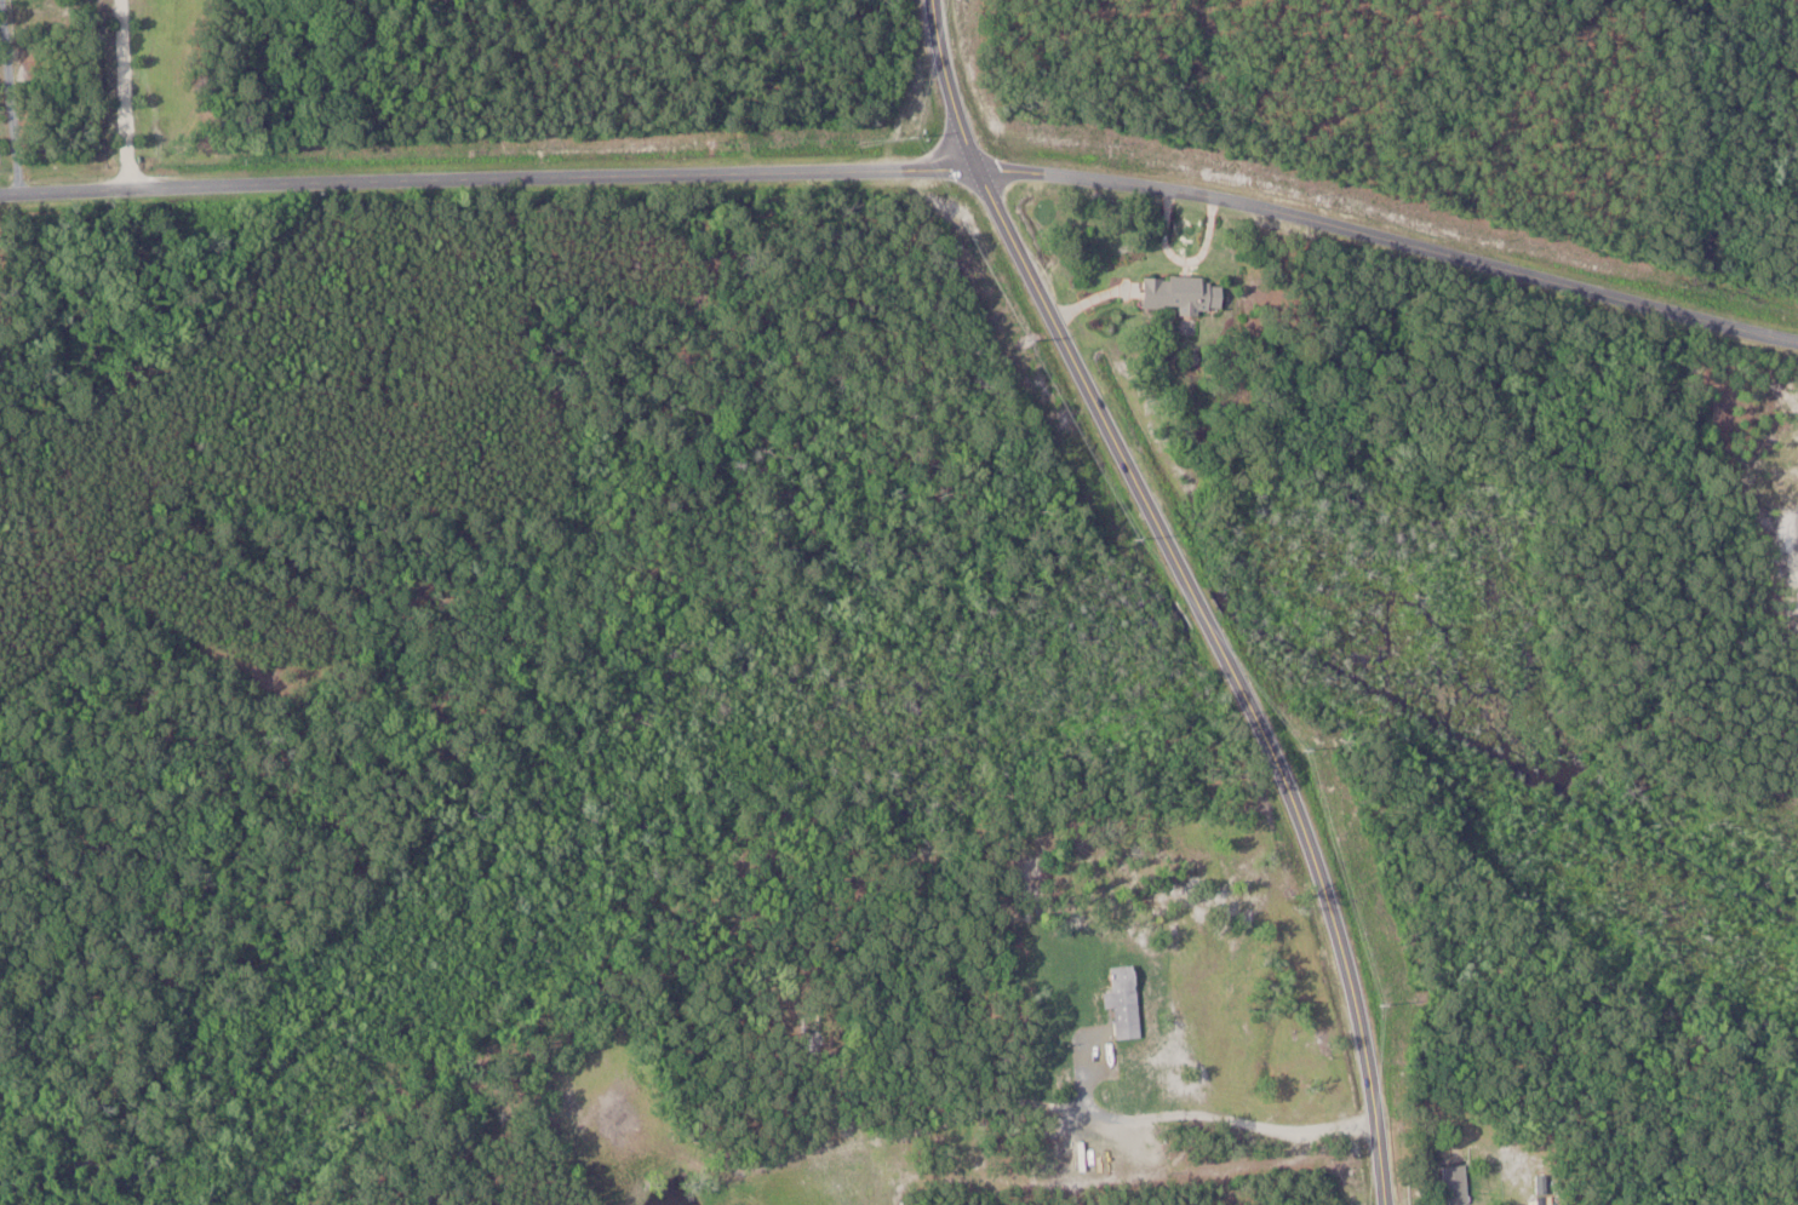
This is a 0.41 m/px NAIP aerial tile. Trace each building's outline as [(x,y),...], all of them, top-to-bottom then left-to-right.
[(1228,277),(1148,276),(1148,309),(1228,309),(1228,277)] [(1144,966),(1120,967),(1121,1036),(1145,1036),(1144,966)] [(1451,1202),(1472,1202),(1472,1164),(1451,1164),(1451,1202)] [(1542,1173),(1542,1191),(1553,1191),(1553,1173),(1542,1173)]
